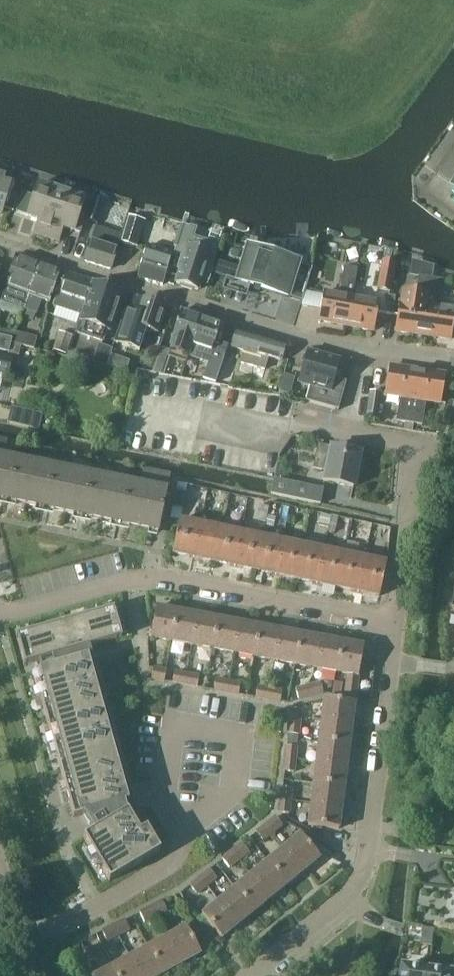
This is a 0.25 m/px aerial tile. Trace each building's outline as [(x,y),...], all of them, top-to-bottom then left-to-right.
[(0,214),(2,208),(13,211),(18,197),(6,194),(8,186),(0,184),(0,214)] [(47,236),(61,191),(39,184),(29,216),(41,220),(37,233),(47,236)] [(79,214),(84,199),(61,191),(47,236),(58,240),(62,227),(81,233),(87,216),(79,214)] [(93,197),(86,218),(96,221),(103,200),(93,197)] [(137,247),(145,221),(130,216),(122,242),(137,247)] [(180,270),(176,282),(181,284),(181,286),(193,289),(193,288),(198,289),(202,279),(209,281),(212,273),(210,272),(218,248),(192,240),(196,228),(182,223),(174,246),(176,247),(173,254),(181,256),(177,269),(180,270)] [(85,261),(110,269),(122,234),(97,226),(85,261)] [(139,278),(164,284),(172,254),(148,247),(139,278)] [(299,263),(248,248),(238,281),(289,296),(303,300),(313,267),(299,263)] [(30,289),(39,263),(18,256),(2,300),(24,308),(25,306),(24,306),(30,289)] [(383,258),(377,289),(391,292),(392,287),(391,286),(395,261),(383,258)] [(24,306),(25,306),(34,309),(39,297),(49,301),(60,271),(39,263),(30,289),(24,306)] [(345,266),(340,295),(325,292),(319,320),(347,325),(352,297),(353,298),(358,269),(345,266)] [(226,271),(216,268),(214,274),(224,277),(226,271)] [(82,311),(92,281),(66,273),(57,303),(82,311)] [(424,334),(432,278),(419,276),(417,293),(403,291),(401,303),(400,303),(396,330),(424,334)] [(424,334),(452,338),(453,324),(453,311),(441,309),(445,280),(432,278),(424,334)] [(121,292),(92,283),(76,333),(102,341),(106,330),(109,331),(121,292)] [(397,297),(390,296),(387,313),(394,314),(397,297)] [(352,297),(347,325),(374,330),(379,303),(353,298),(352,297)] [(122,321),(115,342),(139,350),(146,329),(157,333),(166,305),(145,298),(140,313),(126,308),(122,321)] [(160,347),(152,373),(163,377),(164,375),(171,355),(179,357),(187,360),(188,357),(201,317),(182,311),(173,337),(169,350),(160,347)] [(201,317),(188,357),(209,364),(213,352),(224,356),(228,345),(216,341),(221,324),(201,317)] [(71,350),(76,333),(61,328),(56,346),(71,350)] [(238,330),(234,346),(246,349),(243,362),(240,372),(251,376),(262,336),(238,330)] [(11,344),(12,339),(0,336),(0,349),(9,352),(11,344)] [(262,336),(251,376),(262,378),(264,379),(267,369),(270,356),(282,359),(286,343),(262,336)] [(111,349),(99,345),(96,353),(108,357),(111,349)] [(222,368),(217,384),(231,387),(238,362),(235,361),(237,354),(226,351),(222,368)] [(300,382),(311,385),(306,401),(339,410),(347,381),(334,378),(339,361),(308,352),(300,382)] [(108,357),(96,353),(94,361),(106,365),(108,357)] [(110,354),(110,362),(130,364),(131,356),(110,354)] [(12,360),(0,357),(0,372),(8,374),(12,360)] [(386,394),(401,396),(398,421),(405,422),(411,423),(418,370),(390,367),(386,394)] [(442,402),(446,374),(418,370),(411,423),(413,423),(424,425),(427,400),(442,402)] [(372,392),(368,418),(379,420),(383,394),(372,392)] [(9,423),(40,430),(43,415),(12,407),(9,423)] [(405,422),(404,430),(412,431),(413,423),(411,423),(405,422)] [(171,474),(145,468),(142,481),(129,478),(128,481),(19,458),(20,454),(6,452),(9,440),(0,438),(0,498),(159,532),(171,474)] [(354,486),(361,452),(332,446),(332,447),(319,444),(314,468),(328,470),(326,480),(354,486)] [(324,488),(275,477),(271,493),(321,504),(324,488)] [(170,518),(180,520),(182,509),(184,509),(187,493),(176,491),(173,507),(170,518)] [(194,557),(201,524),(180,520),(174,553),(194,557)] [(215,561),(222,529),(201,524),(194,557),(215,561)] [(236,566),(242,533),(222,529),(215,561),(236,566)] [(256,570),(263,537),(242,533),(236,566),(256,570)] [(277,574),(283,541),(263,537),(256,570),(277,574)] [(297,578),(304,546),(283,541),(277,574),(297,578)] [(318,583),(324,550),(304,546),(297,578),(318,583)] [(338,587),(345,554),(324,550),(318,583),(338,587)] [(359,591),(365,559),(345,554),(338,587),(359,591)] [(365,559),(359,591),(380,596),(386,563),(365,559)] [(173,641),(178,611),(157,607),(151,637),(173,641)] [(193,645),(199,615),(178,611),(173,641),(193,645)] [(18,640),(25,664),(123,637),(116,613),(101,617),(99,612),(33,631),(34,635),(18,640)] [(214,649),(219,619),(199,615),(193,645),(214,649)] [(234,653),(240,623),(219,619),(214,649),(234,653)] [(255,657),(260,627),(240,623),(234,653),(255,657)] [(275,660),(281,631),(260,627),(255,657),(275,660)] [(296,664),(301,634),(281,631),(275,660),(296,664)] [(316,668),(322,638),(301,634),(296,664),(316,668)] [(337,672),(342,642),(322,638),(316,668),(337,672)] [(345,696),(356,697),(358,675),(363,646),(342,642),(337,672),(348,674),(345,696)] [(74,817),(128,802),(88,657),(34,672),(74,817)] [(154,669),(152,679),(165,682),(167,671),(154,669)] [(175,672),(173,685),(184,687),(187,674),(175,672)] [(195,689),(198,677),(187,674),(184,687),(195,689)] [(217,680),(214,693),(225,695),(228,683),(217,680)] [(237,698),(239,685),(228,683),(225,695),(237,698)] [(324,696),(320,683),(309,686),(312,700),(324,696)] [(297,690),(301,703),(312,700),(309,686),(297,690)] [(258,689),(255,701),(267,704),(269,691),(258,689)] [(278,706),(281,693),(269,691),(267,704),(278,706)] [(321,720),(352,724),(355,702),(324,699),(321,720)] [(302,711),(289,710),(288,722),(301,723),(302,711)] [(319,741),(350,745),(352,724),(321,720),(319,741)] [(288,734),(300,735),(301,723),(288,722),(288,734)] [(316,762),(347,766),(350,745),(319,741),(316,762)] [(298,748),(285,747),(284,760),(297,761),(298,748)] [(283,772),(296,773),(297,761),(284,760),(283,772)] [(314,783),(345,787),(347,766),(316,762),(314,783)] [(311,804),(342,808),(345,787),(314,783),(311,804)] [(292,790),(280,789),(279,801),(292,802),(292,790)] [(278,813),(291,814),(292,802),(279,801),(278,813)] [(342,808),(311,804),(309,825),(340,829),(342,808)] [(97,829),(83,837),(109,881),(160,852),(147,828),(140,832),(128,811),(106,823),(102,817),(93,822),(97,829)] [(282,827),(274,817),(265,825),(272,833),(273,835),(282,827)] [(256,832),(262,841),(272,833),(265,825),(256,832)] [(284,847),(303,871),(319,857),(300,834),(284,847)] [(248,854),(240,844),(231,852),(239,861),(248,854)] [(267,860),(286,884),(303,871),(284,847),(267,860)] [(222,859),(230,869),(239,861),(231,852),(222,859)] [(251,874),(270,897),(286,884),(267,860),(251,874)] [(216,880),(208,870),(199,878),(207,887),(216,880)] [(235,887),(254,910),(270,897),(251,874),(235,887)] [(190,885),(198,895),(207,887),(199,878),(190,885)] [(219,900),(238,923),(254,910),(235,887),(219,900)] [(238,923),(219,900),(202,913),(221,937),(238,923)] [(167,913),(161,901),(151,906),(156,916),(156,918),(167,913)] [(139,912),(144,922),(156,916),(151,906),(139,912)] [(129,929),(125,920),(113,925),(118,935),(129,929)] [(102,931),(106,940),(118,935),(113,925),(102,931)] [(166,936),(181,963),(200,953),(185,926),(166,936)] [(148,946),(162,973),(181,963),(166,936),(148,946)] [(87,961),(97,958),(93,946),(83,949),(87,961)] [(140,975),(157,975),(162,973),(148,946),(130,956),(140,975)] [(116,975),(140,975),(130,956),(111,966),(116,975)] [(453,970),(404,964),(402,975),(453,975),(453,970)] [(111,966),(93,975),(116,975),(111,966)]
